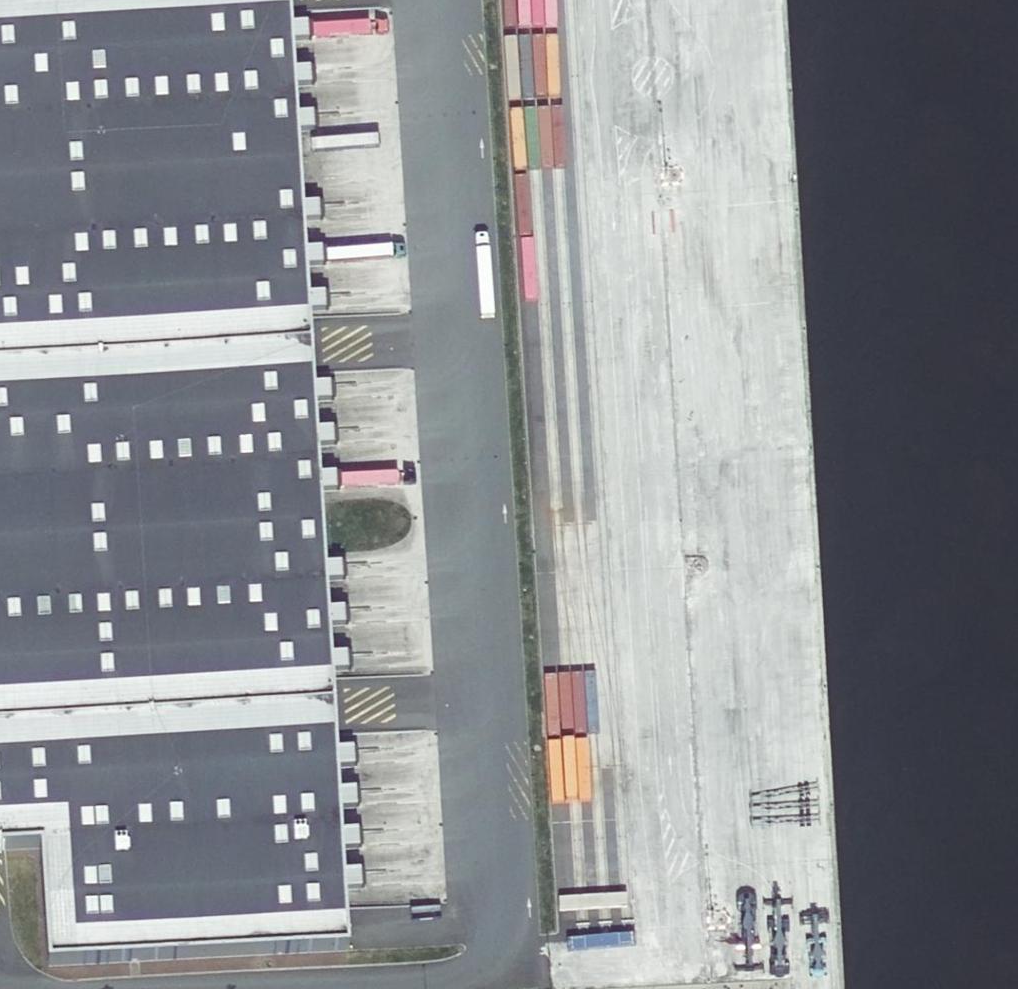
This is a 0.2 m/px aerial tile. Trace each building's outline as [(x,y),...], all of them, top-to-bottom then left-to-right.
[(40,844),(49,965),(349,944),(290,0),(0,0),(0,847),(40,844)]
